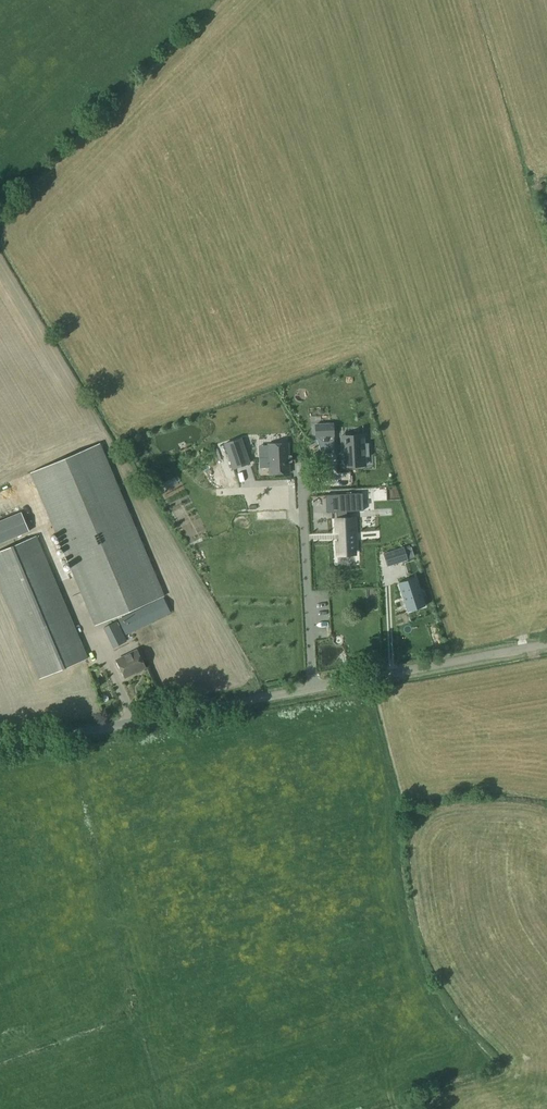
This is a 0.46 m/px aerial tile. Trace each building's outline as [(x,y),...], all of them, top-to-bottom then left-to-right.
[(333,425),(316,425),(316,438),(320,451),(334,450),(333,425)] [(345,457),(343,457),(343,467),(365,466),(364,458),(369,458),(368,444),(361,444),(361,438),(344,438),(345,457)] [(244,440),(228,445),(237,470),(253,464),(244,440)] [(95,626),(164,596),(100,444),(31,473),(95,626)] [(269,458),(260,458),(260,469),(269,469),(270,476),(291,475),(289,445),(268,446),(269,458)] [(216,521),(282,512),(279,488),(213,497),(216,521)] [(349,494),(325,495),(326,513),(336,512),(336,519),(334,519),(335,553),(353,552),(352,518),(347,518),(347,511),(350,511),(349,494)] [(365,500),(357,501),(358,511),(366,510),(365,500)] [(395,503),(369,510),(372,522),(399,515),(395,503)] [(29,531),(21,512),(0,520),(0,544),(29,531)] [(394,518),(368,528),(372,539),(385,534),(387,540),(401,535),(394,518)] [(74,664),(87,658),(35,536),(0,551),(0,587),(39,679),(74,664)] [(404,545),(375,555),(379,565),(408,556),(404,545)] [(227,555),(228,566),(253,564),(252,553),(227,555)] [(337,591),(366,587),(362,560),(333,564),(337,591)] [(418,573),(400,579),(411,610),(428,605),(418,573)] [(126,636),(171,613),(163,597),(118,621),(126,636)] [(381,617),(386,615),(382,605),(377,607),(381,617)] [(103,628),(113,648),(127,642),(117,621),(103,628)] [(125,677),(144,668),(136,651),(117,661),(125,677)]
